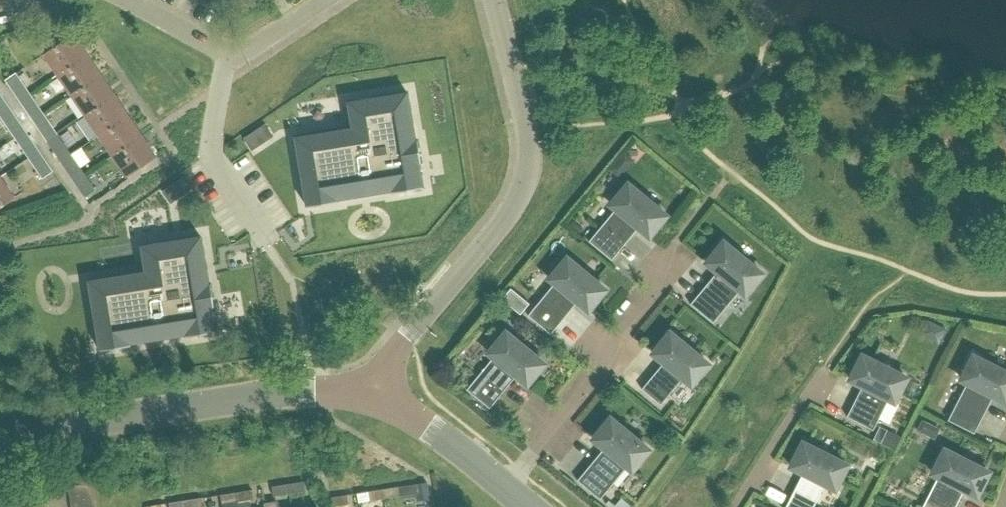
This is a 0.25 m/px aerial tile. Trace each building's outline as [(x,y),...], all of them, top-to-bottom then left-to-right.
[(57,74),(87,54),(73,33),(43,53),(57,74)] [(71,95),(101,74),(87,54),(57,74),(71,95)] [(16,96),(26,88),(15,73),(5,80),(16,96)] [(85,115),(115,95),(101,74),(71,95),(85,115)] [(352,128),(295,137),(307,207),(338,202),(337,199),(392,190),(392,193),(423,187),(419,163),(421,163),(418,140),(415,140),(407,92),(348,102),(352,128)] [(29,116),(40,108),(29,93),(19,100),(29,116)] [(11,110),(1,94),(0,95),(0,116),(1,117),(11,110)] [(98,135),(128,115),(115,95),(85,115),(98,135)] [(43,136),(54,129),(43,113),(32,120),(43,136)] [(15,137),(25,130),(15,115),(4,122),(15,137)] [(112,155),(142,135),(128,115),(98,135),(112,155)] [(255,132),(245,139),(252,149),(262,142),(255,132)] [(57,156),(68,149),(57,133),(47,141),(57,156)] [(28,158),(39,151),(28,135),(18,142),(28,158)] [(142,135),(112,155),(126,176),(156,156),(142,135)] [(71,176),(81,169),(71,153),(60,161),(71,176)] [(42,178),(53,171),(42,155),(32,162),(42,178)] [(85,196),(95,189),(84,174),(74,181),(85,196)] [(0,176),(0,207),(15,197),(1,176),(0,176)] [(180,195),(190,188),(183,178),(173,185),(180,195)] [(649,237),(666,216),(628,184),(610,205),(615,209),(588,241),(611,260),(638,228),(649,237)] [(146,272),(89,281),(100,351),(131,345),(131,343),(185,334),(186,337),(216,331),(212,307),(215,306),(211,284),(209,284),(201,236),(142,246),(146,272)] [(744,295),(762,274),(723,242),(706,263),(717,272),(690,304),(713,323),(739,291),(744,295)] [(588,311),(605,290),(567,258),(549,279),(554,283),(527,316),(550,334),(577,302),(588,311)] [(502,299),(521,315),(530,304),(511,288),(502,299)] [(527,385),(544,364),(505,332),(488,353),(493,357),(466,390),(489,408),(516,376),(527,385)] [(691,385),(708,364),(670,333),(652,354),(663,363),(641,389),(660,405),(682,378),(691,385)] [(894,402),(906,378),(862,355),(849,380),(862,386),(846,417),(873,430),(888,399),(894,402)] [(1005,401),(1005,373),(973,356),(961,380),(966,383),(947,420),(974,434),(993,396),(1005,403),(1005,401)] [(631,471),(649,450),(610,418),(593,439),(603,448),(577,480),(600,499),(626,467),(631,471)] [(847,465),(802,442),(790,467),(802,473),(785,506),(813,506),(825,484),(835,489),(847,465)] [(988,472),(944,450),(932,474),(937,477),(922,506),(955,506),(964,490),(976,496),(988,472)] [(287,484),(289,493),(305,491),(304,481),(287,484)] [(417,500),(429,498),(426,482),(414,484),(417,500)] [(70,499),(94,495),(92,483),(68,487),(70,499)] [(274,496),(289,493),(287,484),(272,486),(274,496)] [(382,489),(384,498),(399,495),(398,486),(382,489)] [(238,501),(239,506),(252,506),(251,499),(254,499),(252,489),(236,492),(238,501)] [(368,501),(384,498),(382,489),(366,491),(368,501)] [(222,504),(238,501),(236,492),(221,494),(222,504)] [(94,495),(70,499),(71,506),(96,506),(94,495)] [(332,506),(348,504),(347,495),(331,498),(332,506)] [(186,506),(201,506),(202,506),(201,497),(185,500),(186,506)]
